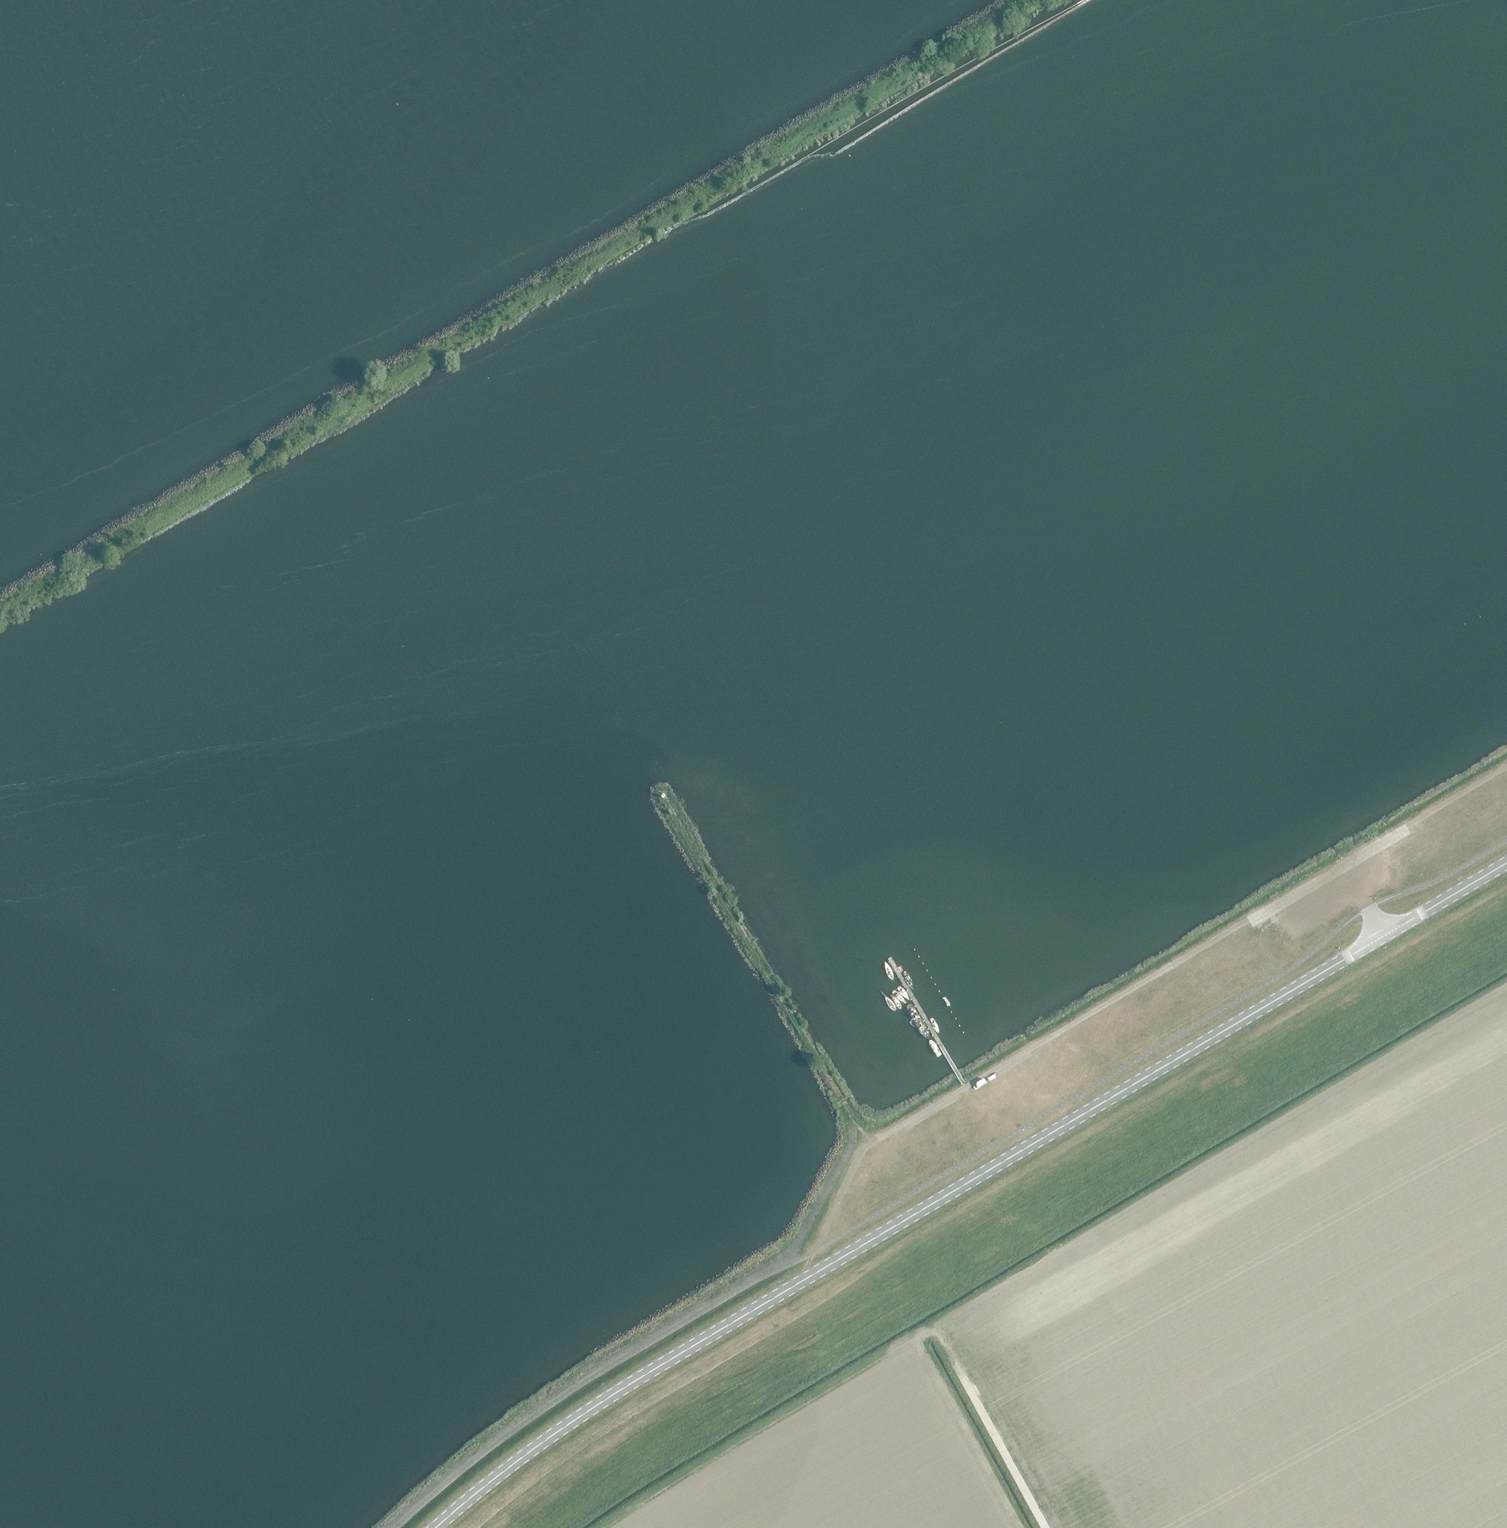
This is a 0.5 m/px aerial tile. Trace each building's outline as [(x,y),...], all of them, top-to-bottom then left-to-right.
[(952,1426),(946,1430),(950,1435),(955,1431),(952,1426)]
